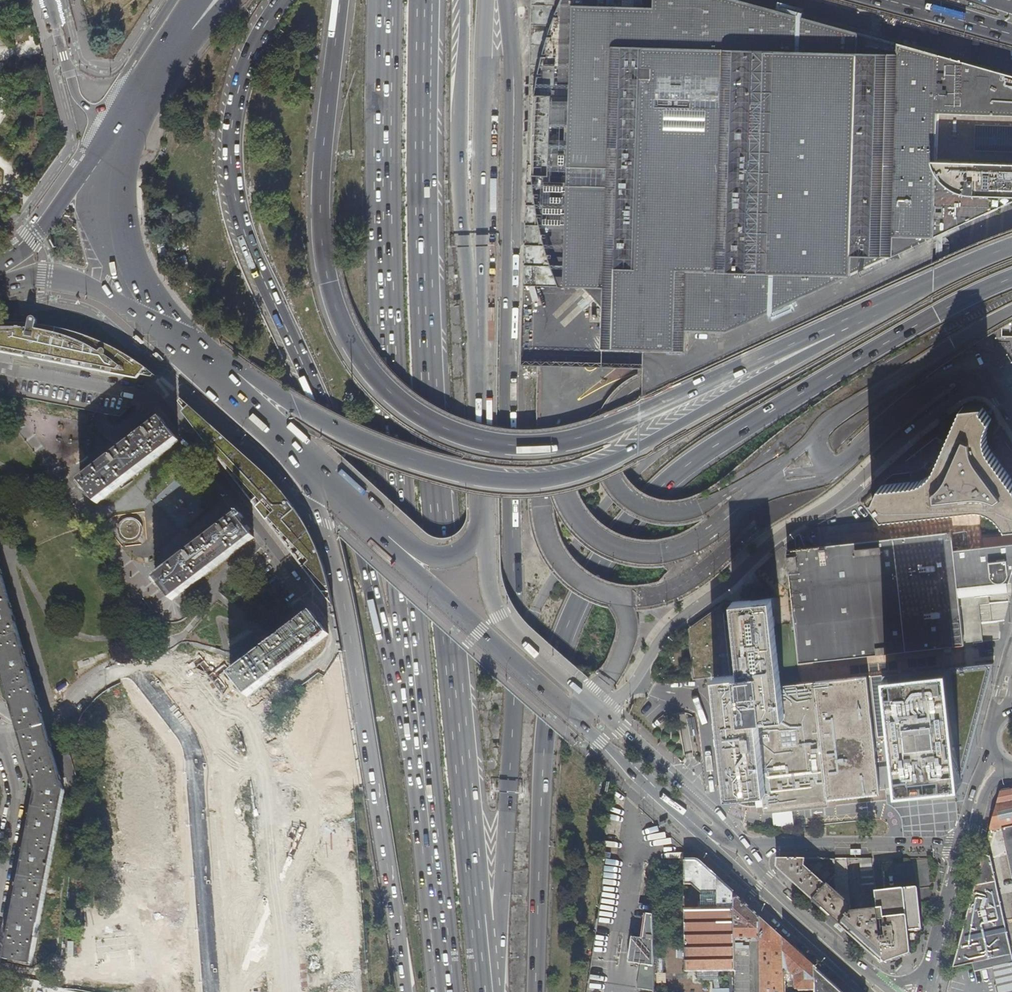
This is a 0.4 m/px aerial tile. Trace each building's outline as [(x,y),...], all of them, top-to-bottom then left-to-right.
[(526,228),(523,364),(552,365),(644,367),(644,400),(657,395),(665,393),(673,392),(683,392),(693,392),(703,394),(710,396),(717,399),(724,402),(747,389),(770,377),(821,349),(856,330),(916,297),(932,289),(933,261),(933,251),(932,251),(932,238),(932,237),(933,217),(934,176),(934,166),(935,157),(935,152),(935,149),(935,139),(935,138),(935,136),(936,127),(936,126),(936,117),(937,96),(937,77),(938,56),(938,44),(939,28),(918,22),(835,0),(534,0),(533,10),(529,133),(528,161),(527,203),(527,204),(526,228)] [(939,28),(940,29),(941,0),(835,0),(918,22),(939,28)] [(940,56),(940,40),(940,30),(940,29),(939,28),(938,44),(938,56),(937,77),(937,96),(936,117),(936,126),(936,127),(935,136),(935,138),(935,139),(935,149),(935,152),(935,157),(934,166),(934,176),(933,217),(932,237),(932,238),(934,237),(937,236),(953,229),(965,223),(992,211),(1002,206),(1004,207),(1006,206),(1007,204),(1007,203),(1007,202),(1007,201),(1006,200),(1011,199),(1011,75),(1010,74),(1002,72),(995,70),(994,70),(992,69),(991,69),(985,68),(980,66),(976,65),(975,65),(970,63),(967,63),(964,62),(960,61),(959,61),(955,60),(949,58),(948,58),(940,56)] [(940,40),(940,56),(948,58),(950,50),(947,50),(946,41),(940,40)] [(15,169),(20,173),(24,168),(19,164),(15,169)] [(83,336),(66,332),(50,328),(37,326),(37,320),(35,319),(34,319),(32,319),(30,320),(29,326),(15,325),(0,325),(0,354),(137,380),(140,376),(146,370),(136,363),(118,352),(83,336)] [(154,376),(146,370),(140,376),(152,378),(154,376)] [(185,402),(182,400),(179,403),(185,410),(189,406),(185,402)] [(1011,485),(1011,484),(1011,482),(1010,483),(1009,481),(1008,478),(1007,479),(1006,477),(1007,477),(1005,475),(1004,475),(1003,473),(1004,473),(1002,471),(1000,470),(1001,469),(999,467),(999,468),(998,466),(998,465),(997,463),(996,464),(995,462),(995,461),(994,459),(993,460),(992,458),(993,458),(991,456),(989,454),(990,454),(989,451),(988,452),(987,450),(988,450),(987,447),(986,447),(986,445),(987,445),(986,443),(985,443),(985,441),(986,441),(986,438),(985,438),(985,436),(986,436),(986,433),(985,433),(986,431),(987,431),(987,429),(986,429),(987,427),(988,427),(989,425),(988,424),(989,422),(990,422),(990,421),(989,420),(988,418),(987,416),(986,416),(985,414),(984,412),(983,412),(982,410),(983,410),(981,408),(982,406),(983,406),(983,405),(960,407),(959,409),(960,409),(959,411),(958,411),(957,413),(958,414),(957,416),(956,415),(955,418),(956,418),(955,420),(954,422),(953,424),(952,426),(952,427),(952,429),(951,428),(950,431),(950,433),(949,433),(948,435),(948,436),(948,437),(948,438),(947,437),(946,439),(946,440),(946,441),(946,442),(945,442),(944,444),(945,444),(944,446),(945,446),(944,446),(943,446),(942,448),(944,450),(942,450),(941,450),(940,452),(941,453),(940,455),(939,455),(938,457),(939,457),(938,459),(937,459),(936,461),(937,462),(936,464),(935,463),(934,466),(935,466),(934,468),(933,468),(932,470),(933,470),(932,472),(931,472),(930,474),(931,474),(929,476),(927,478),(928,478),(926,480),(926,479),(924,481),(922,483),(922,482),(920,483),(920,484),(918,485),(918,484),(916,485),(916,486),(914,487),(914,486),(911,487),(909,488),(909,487),(907,487),(907,488),(905,488),(904,488),(902,488),(902,489),(900,489),(900,488),(897,488),(897,489),(895,489),(892,489),(892,490),(890,490),(890,489),(888,489),(888,490),(886,490),(883,490),(883,491),(881,491),(881,490),(878,490),(878,491),(876,491),(874,491),(868,505),(864,506),(877,524),(880,524),(880,523),(882,523),(882,524),(884,523),(886,523),(887,523),(889,523),(889,522),(891,522),(891,523),(894,522),(896,522),(898,522),(899,521),(901,521),(901,522),(903,521),(905,520),(905,521),(908,521),(908,520),(910,520),(913,520),(915,520),(917,520),(917,519),(920,519),(920,520),(922,519),(924,518),(924,519),(927,519),(927,518),(929,518),(929,519),(932,518),(934,517),(934,518),(936,518),(936,517),(938,517),(939,518),(941,517),(943,516),(943,517),(946,517),(946,516),(948,516),(951,516),(953,515),(953,516),(955,516),(955,515),(957,515),(960,515),(960,514),(962,514),(962,515),(965,515),(965,514),(967,514),(970,514),(969,513),(972,513),(972,514),(974,514),(974,513),(976,513),(976,514),(979,514),(979,513),(981,513),(981,514),(983,514),(984,514),(986,514),(985,515),(988,516),(988,515),(990,516),(990,517),(992,518),(992,517),(994,518),(994,519),(996,520),(997,520),(998,521),(998,522),(999,523),(1000,523),(1001,525),(1002,527),(1003,527),(1004,528),(1004,529),(1005,531),(1006,531),(1007,532),(1006,533),(1008,535),(1011,534),(1011,485)] [(281,491),(272,481),(268,478),(247,459),(206,421),(189,406),(185,410),(182,414),(271,528),(321,592),(331,592),(327,579),(323,564),(319,551),(313,538),(308,527),(298,512),(291,502),(281,491)] [(80,482),(98,504),(180,440),(154,409),(99,460),(103,465),(80,482)] [(1007,443),(991,456),(993,458),(992,458),(993,460),(994,459),(995,461),(995,462),(996,464),(997,463),(998,465),(998,466),(999,468),(999,467),(1001,469),(1000,470),(1002,471),(1004,473),(1003,473),(1004,475),(1005,475),(1007,477),(1006,477),(1007,479),(1008,478),(1009,481),(1010,483),(1011,482),(1011,484),(1011,451),(1007,443)] [(917,472),(920,483),(922,482),(922,483),(924,481),(926,479),(926,480),(928,478),(927,478),(929,476),(928,474),(930,471),(935,463),(928,461),(925,466),(920,470),(917,472)] [(910,474),(911,487),(914,486),(914,487),(916,486),(916,485),(918,484),(918,485),(920,484),(920,483),(917,472),(910,474)] [(156,579),(173,601),(254,538),(240,520),(244,517),(241,514),(237,516),(229,505),(174,557),(178,562),(156,579)] [(127,540),(130,540),(132,540),(134,539),(137,538),(138,537),(140,535),(140,533),(141,530),(141,529),(140,525),(138,522),(135,520),(131,519),(127,519),(125,520),(123,522),(122,523),(120,525),(120,528),(120,531),(120,533),(121,534),(122,537),(125,538),(126,539),(127,540)] [(784,551),(797,666),(964,648),(958,590),(1000,585),(1007,585),(1011,571),(1011,545),(969,549),(967,532),(951,534),(798,550),(784,551)] [(32,964),(65,792),(45,723),(0,568),(0,674),(2,673),(18,731),(36,793),(5,959),(32,964)] [(763,792),(756,793),(758,807),(764,806),(765,813),(774,812),(775,819),(775,825),(795,826),(794,818),(793,810),(829,806),(828,799),(880,793),(878,776),(867,675),(782,684),(773,597),(732,602),(769,598),(772,598),(774,616),(775,626),(781,685),(785,717),(758,720),(766,792),(763,792)] [(694,680),(715,677),(717,697),(718,706),(725,769),(726,778),(728,796),(731,796),(756,793),(763,792),(766,792),(758,720),(785,717),(781,685),(779,686),(772,626),(775,626),(774,616),(771,617),(769,598),(732,602),(724,603),(689,629),(694,680)] [(242,688),(248,696),(329,634),(304,602),(249,654),(252,658),(231,674),(242,688)] [(779,686),(781,685),(775,626),(772,626),(779,686)] [(966,666),(950,668),(962,782),(988,663),(966,666)] [(947,784),(962,782),(950,668),(887,674),(898,774),(899,783),(899,789),(904,789),(908,788),(923,787),(947,784)] [(1007,789),(1000,790),(988,831),(997,829),(1002,828),(1011,873),(1011,788),(1007,789)] [(999,894),(990,855),(983,853),(969,904),(953,967),(973,964),(974,971),(993,968),(998,991),(1011,991),(1011,955),(999,894)] [(772,866),(809,899),(824,881),(802,863),(802,856),(773,856),(772,866)] [(837,862),(802,856),(802,863),(824,881),(836,874),(837,862)] [(685,860),(686,884),(693,884),(699,891),(698,893),(697,896),(697,908),(686,908),(688,971),(719,971),(720,991),(736,991),(735,950),(735,940),(734,892),(698,860),(685,860)] [(848,903),(824,881),(809,899),(825,914),(835,923),(846,909),(848,905),(848,903)] [(873,906),(882,961),(908,952),(907,941),(906,930),(917,929),(920,929),(917,900),(916,887),(916,886),(916,885),(915,885),(902,886),(902,887),(902,891),(881,893),(877,895),(874,896),(873,906)] [(760,915),(734,892),(735,940),(760,940),(760,915)] [(873,906),(846,909),(835,923),(878,962),(879,961),(881,963),(882,961),(873,906)] [(655,985),(653,909),(640,907),(636,932),(633,931),(629,957),(642,958),(639,983),(655,985)] [(785,971),(784,938),(760,915),(760,940),(761,991),(785,991),(785,971)] [(815,966),(784,938),(785,971),(790,971),(795,977),(795,987),(799,991),(816,990),(815,966)] [(749,950),(735,950),(736,991),(750,991),(749,950)] [(815,966),(816,990),(816,991),(844,991),(815,966)]
